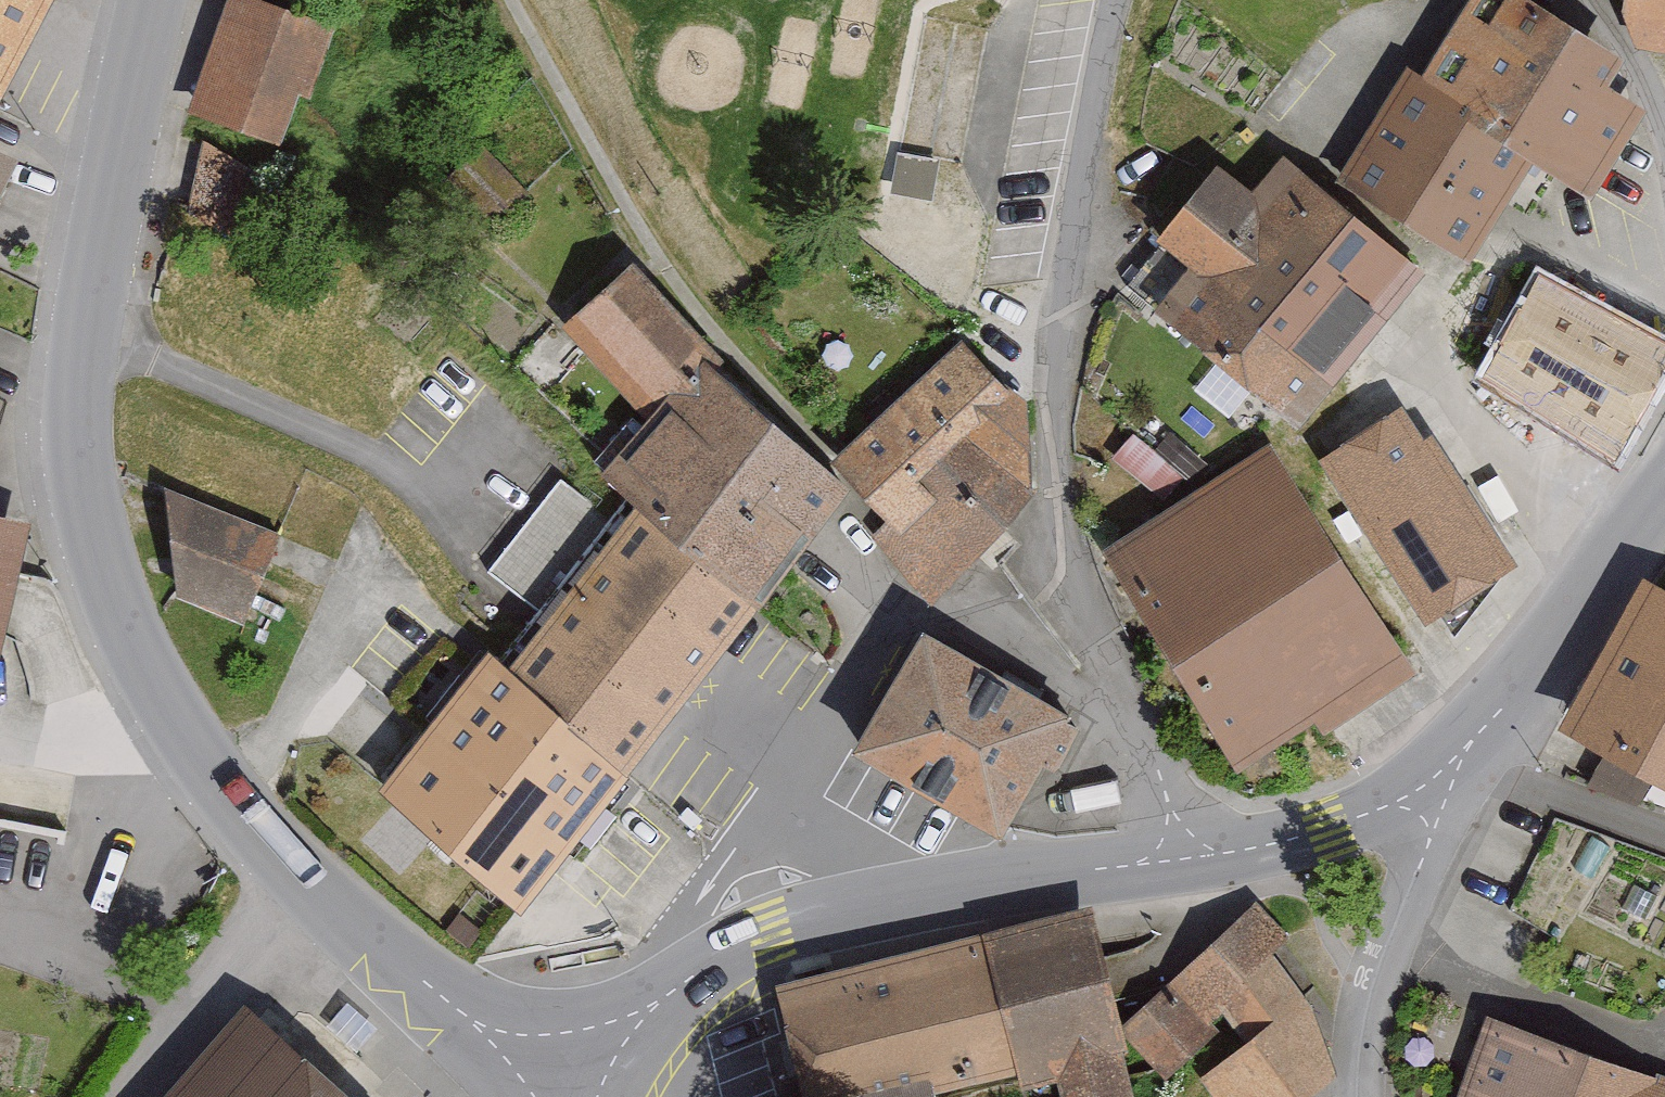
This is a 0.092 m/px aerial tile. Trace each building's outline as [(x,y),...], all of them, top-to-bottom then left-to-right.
[(34,115),(93,0),(0,0),(0,98),(34,115)] [(275,0),(227,0),(189,104),(290,141),(335,22),(275,0)] [(1645,49),(1567,0),(1485,0),(1434,81),(1551,156),(1620,198),(1664,128),(1664,100),(1627,76),(1645,49)] [(1653,1),(1664,21),(1664,0),(1653,0),(1653,1)] [(1551,156),(1434,81),(1421,72),(1357,169),(1487,253),(1551,156)] [(1436,260),(1302,162),(1277,196),(1226,159),(1170,236),(1203,260),(1174,300),(1326,410),(1436,260)] [(9,260),(0,252),(0,278),(9,260)] [(664,431),(726,356),(653,262),(577,320),(664,431)] [(1553,280),(1503,382),(1629,443),(1664,369),(1664,334),(1553,280)] [(970,335),(861,457),(891,484),(860,519),(945,595),(1045,485),(1054,435),(1032,390),(970,335)] [(861,457),(726,356),(664,431),(625,477),(653,500),(786,605),(860,519),(891,484),(861,457)] [(1417,401),(1310,475),(1400,603),(1423,587),(1448,622),(1531,564),(1417,401)] [(1298,443),(1128,547),(1264,768),(1434,663),(1400,603),(1310,475),(1298,443)] [(624,515),(566,470),(490,567),(548,613),(624,515)] [(786,605),(653,500),(508,678),(637,781),(735,668),(786,605)] [(281,538),(210,509),(173,549),(173,600),(245,628),(281,538)] [(33,526),(0,518),(0,653),(33,526)] [(1642,585),(1562,732),(1664,787),(1664,598),(1642,585)] [(1096,717),(944,629),(878,742),(958,791),(1029,831),(1096,717)] [(637,781),(508,678),(488,661),(373,804),(522,924),(637,781)] [(0,809),(0,883),(15,812),(0,809)] [(1162,964),(1242,1096),(1296,1096),(1310,1088),(1318,1015),(1255,909),(1162,964)] [(777,985),(807,1096),(921,1096),(1018,1076),(1020,1090),(1058,1083),(1062,1096),(1134,1096),(1094,922),(777,985)] [(243,1003),(160,1096),(350,1096),(243,1003)] [(1483,1004),(1450,1096),(1664,1096),(1664,1068),(1483,1004)]
